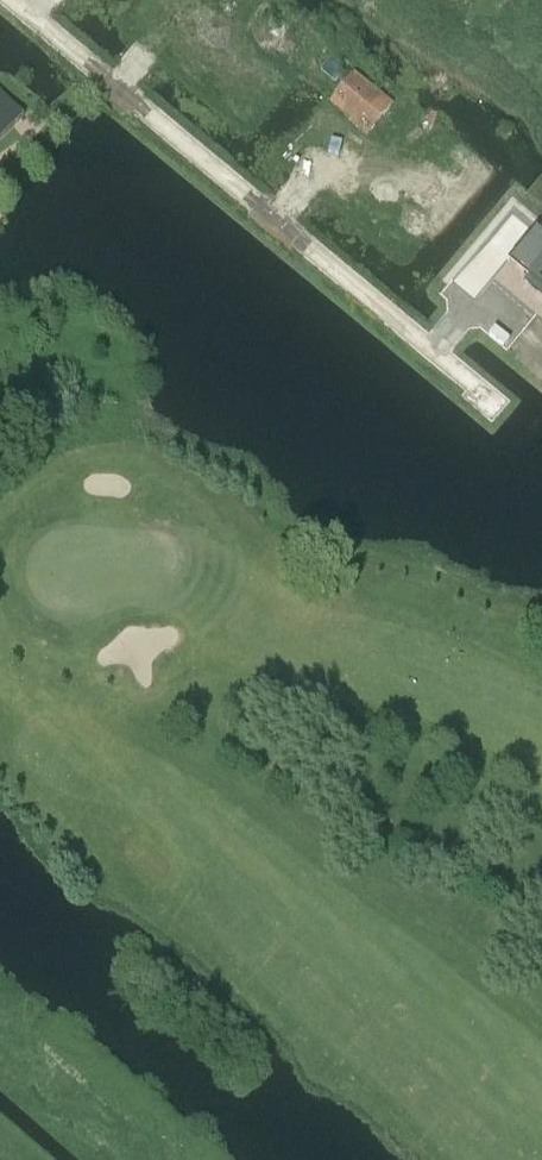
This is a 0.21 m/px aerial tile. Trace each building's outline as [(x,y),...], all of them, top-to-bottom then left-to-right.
[(337,156),(334,160),(351,174),(355,171),(380,191),(398,175),(381,157),(380,151),(395,138),(399,141),(423,161),(441,145),(361,86),(349,100),(370,117),(337,156)] [(23,116),(0,91),(0,137),(23,116)] [(533,225),(510,252),(504,259),(530,281),(527,284),(541,297),(541,233),(533,225)]
